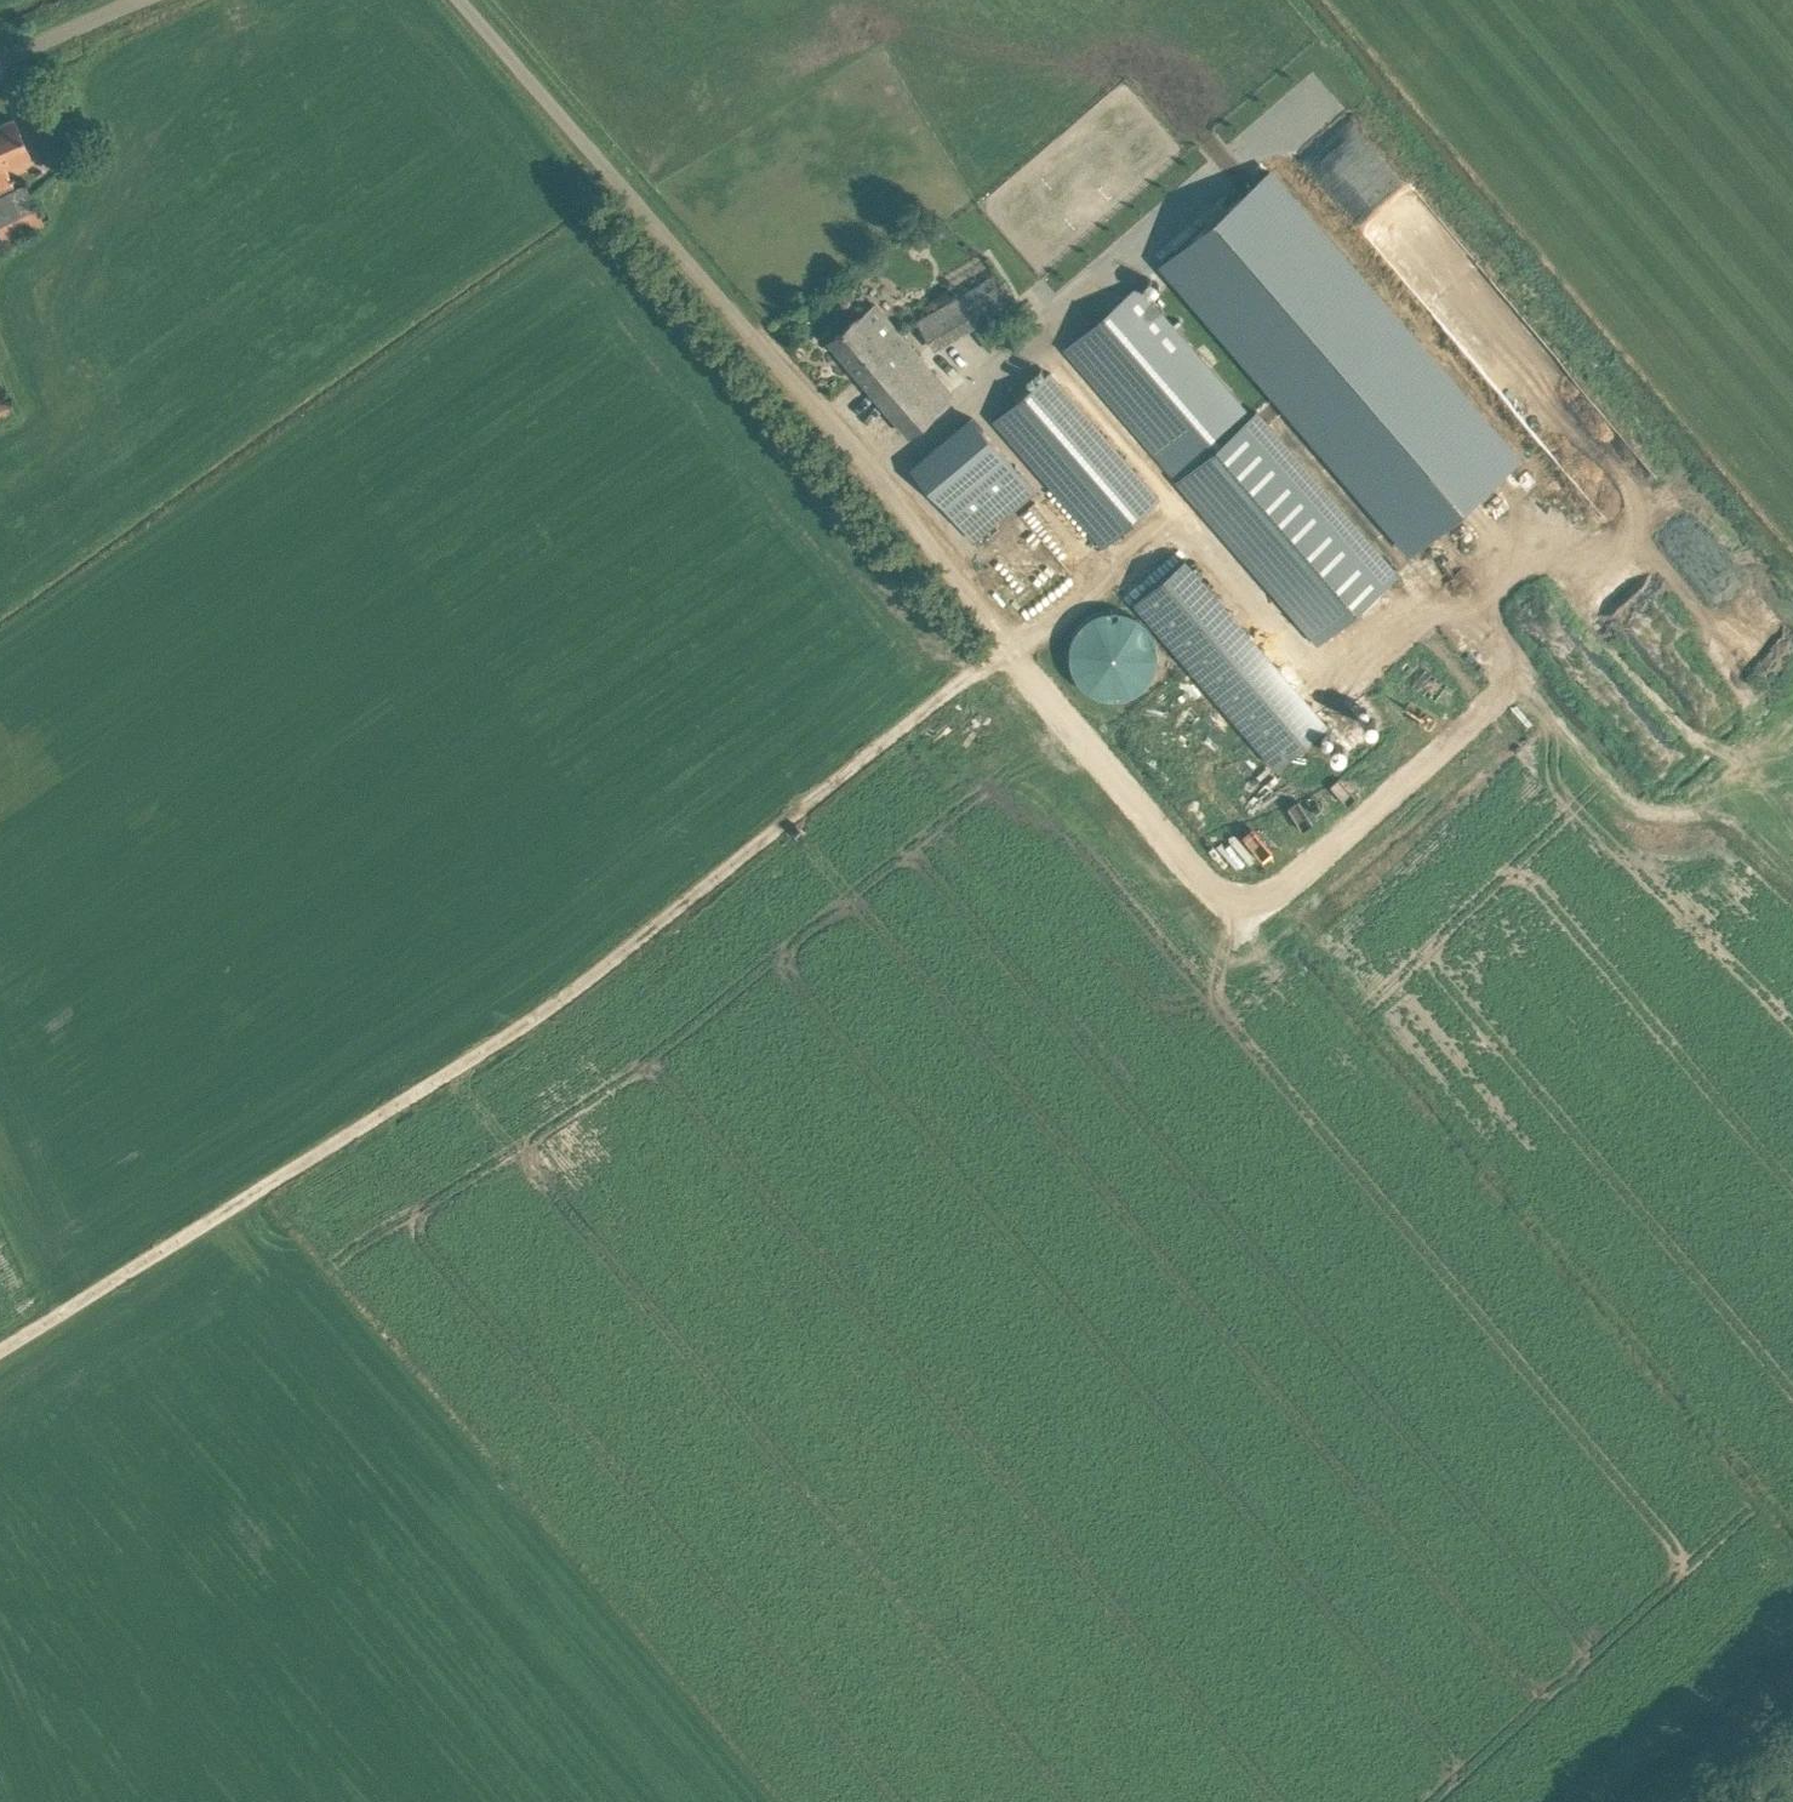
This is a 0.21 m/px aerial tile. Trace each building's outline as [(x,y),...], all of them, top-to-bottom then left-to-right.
[(24,139),(14,116),(0,123),(0,186),(11,181),(3,163),(29,152),(24,139)] [(1270,177),(1165,265),(1277,392),(1258,410),(1268,422),(1288,404),(1412,546),(1514,458),(1270,177)] [(0,199),(0,243),(32,229),(17,192),(0,199)] [(960,295),(918,319),(934,347),(1016,299),(1005,282),(966,305),(960,295)] [(1139,283),(1066,347),(1179,477),(1178,478),(1319,640),(1398,572),(1268,422),(1258,410),(1255,407),(1250,411),(1139,283)] [(830,339),(910,433),(955,394),(897,327),(883,340),(860,313),(830,339)] [(1161,496),(1048,370),(994,419),(1106,545),(1161,496)] [(1,386),(0,383),(0,415),(12,409),(1,386)] [(1036,488),(973,415),(913,465),(975,537),(986,528),(992,535),(1000,529),(995,524),(1036,488)] [(1002,570),(1016,587),(1051,559),(1037,541),(1002,570)] [(1339,723),(1198,553),(1142,600),(1282,769),(1339,723)] [(1075,644),(1075,648),(1075,652),(1075,655),(1076,659),(1077,663),(1079,666),(1081,670),(1083,673),(1085,676),(1087,679),(1090,681),(1093,684),(1097,686),(1100,687),(1103,689),(1107,690),(1111,691),(1115,691),(1118,691),(1122,691),(1126,691),(1130,690),(1133,689),(1137,687),(1140,686),(1143,684),(1146,681),(1149,679),(1152,676),(1154,673),(1156,670),(1158,666),(1159,663),(1160,659),(1161,655),(1162,652),(1162,648),(1162,644),(1161,640),(1160,636),(1159,633),(1158,629),(1156,626),(1154,623),(1152,620),(1149,617),(1146,614),(1143,612),(1140,610),(1137,608),(1133,607),(1130,606),(1126,605),(1122,604),(1118,604),(1115,604),(1111,605),(1107,606),(1103,607),(1100,608),(1097,610),(1093,612),(1090,614),(1087,617),(1085,620),(1083,623),(1081,626),(1079,629),(1077,633),(1076,636),(1075,640),(1075,644)]
